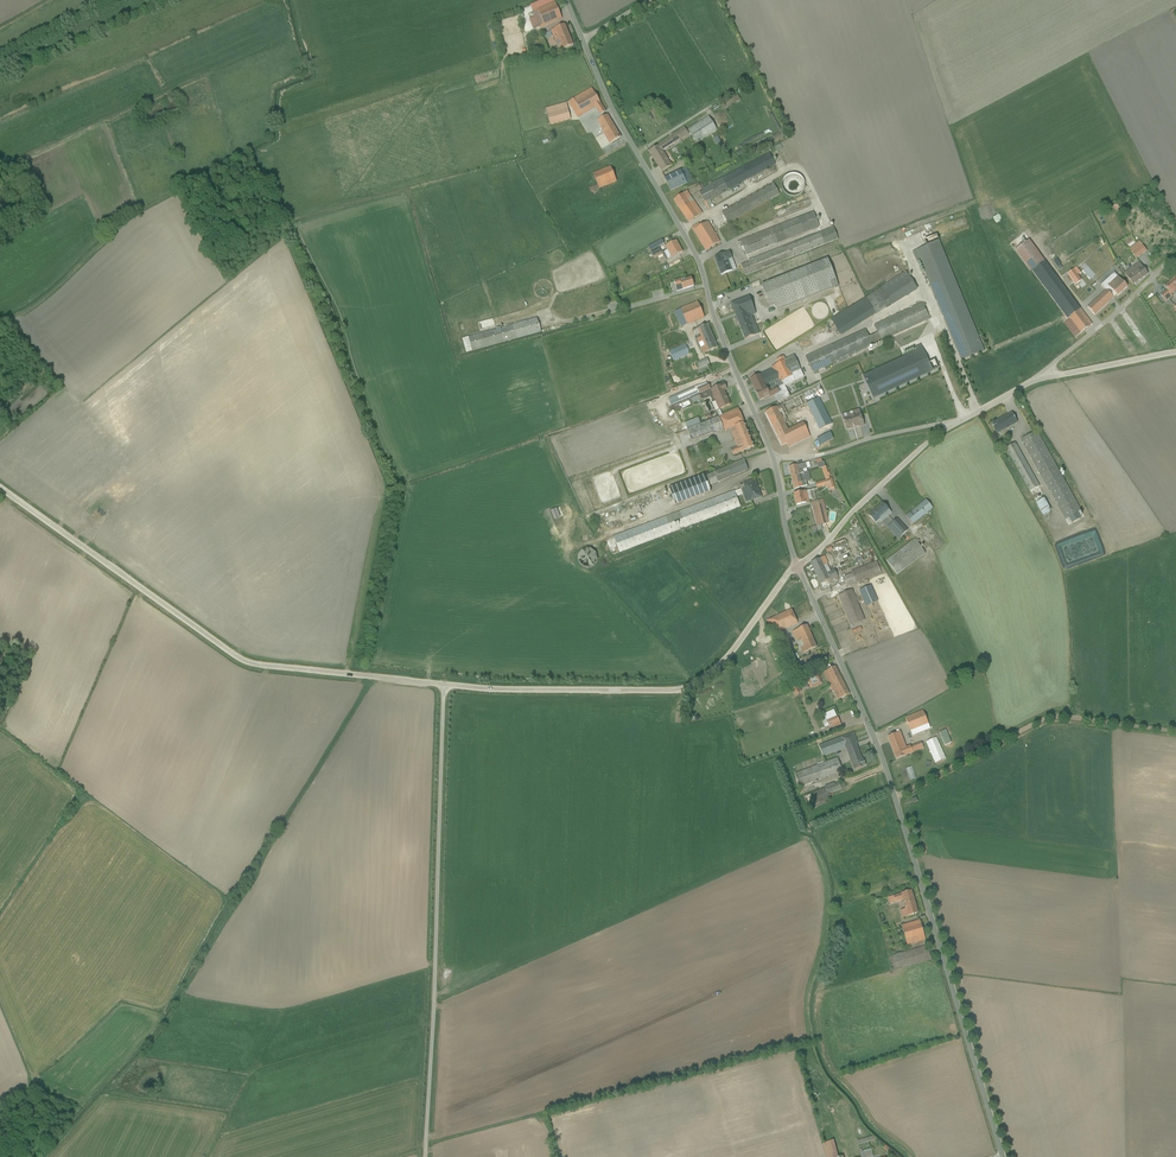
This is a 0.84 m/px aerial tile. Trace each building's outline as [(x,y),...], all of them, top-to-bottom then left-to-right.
[(555,1),(532,11),(535,17),(529,19),(533,30),(562,18),(555,1)] [(559,51),(573,45),(565,25),(550,30),(551,32),(550,32),(550,33),(551,36),(552,36),(553,36),(559,51)] [(592,88),(568,102),(578,118),(595,108),(600,114),(605,111),(592,88)] [(725,111),(741,100),(738,96),(722,106),(725,111)] [(566,103),(545,109),(550,125),(571,119),(566,103)] [(600,128),(609,144),(621,138),(607,115),(597,121),(600,126),(600,128)] [(717,131),(709,117),(688,131),(697,144),(717,131)] [(662,172),(676,164),(676,163),(671,165),(662,151),(680,140),(689,135),(685,128),(658,145),(658,146),(649,152),(662,172)] [(719,149),(723,146),(717,136),(712,139),(719,149)] [(769,153),(702,189),(703,190),(699,192),(708,210),(714,207),(710,200),(775,164),(769,153)] [(610,167),(593,174),(597,185),(589,188),(591,192),(617,181),(610,167)] [(686,168),(665,179),(670,191),(693,181),(686,168)] [(786,172),(781,186),(785,187),(783,192),(799,197),(805,178),(786,172)] [(699,185),(698,183),(688,188),(690,194),(701,189),(701,188),(703,187),(702,183),(699,185)] [(773,183),(722,212),(728,223),(779,194),(773,183)] [(689,222),(702,213),(687,191),(673,200),(689,222)] [(743,246),(746,256),(819,227),(814,212),(737,242),(739,248),(743,246)] [(699,223),(692,228),(706,250),(720,242),(708,222),(701,226),(699,223)] [(741,265),(745,276),(838,239),(833,227),(749,260),(749,262),(741,265)] [(961,361),(985,351),(936,236),(924,241),(926,246),(912,252),(916,262),(919,260),(961,361)] [(648,247),(650,251),(664,244),(662,240),(648,247)] [(668,259),(682,252),(676,241),(665,246),(667,250),(664,252),(668,259)] [(1029,241),(1015,251),(1030,272),(1044,261),(1029,241)] [(1147,251),(1139,242),(1129,248),(1136,259),(1147,251)] [(715,258),(721,275),(733,270),(728,260),(732,258),(730,252),(715,258)] [(828,258),(761,285),(770,307),(776,305),(778,310),(839,286),(828,258)] [(1132,285),(1148,275),(1139,263),(1124,273),(1132,285)] [(1045,269),(1035,276),(1053,302),(1055,301),(1068,319),(1067,319),(1068,320),(1064,323),(1075,338),(1092,325),(1080,310),(1076,313),(1063,295),(1064,294),(1045,269)] [(830,319),(842,336),(917,290),(905,271),(880,287),(881,288),(830,319)] [(1118,296),(1127,287),(1114,273),(1101,285),(1106,290),(1113,297),(1116,295),(1118,296)] [(1175,277),(1164,287),(1167,291),(1161,296),(1166,302),(1172,297),(1171,295),(1175,291),(1175,278),(1175,277)] [(677,291),(694,286),(691,278),(686,279),(686,278),(674,281),(677,291)] [(1106,290),(1087,308),(1095,316),(1113,298),(1113,297),(1106,290)] [(731,304),(745,339),(755,335),(756,337),(760,335),(752,315),(756,314),(749,297),(731,304)] [(674,311),(680,327),(704,317),(698,302),(674,311)] [(805,357),(813,373),(814,373),(814,375),(818,374),(817,372),(929,320),(922,303),(874,325),(877,333),(869,338),(865,330),(805,357)] [(693,330),(698,342),(712,336),(707,324),(693,330)] [(703,354),(717,347),(712,336),(698,342),(703,354)] [(669,351),(673,361),(689,354),(685,344),(669,351)] [(914,347),(916,351),(862,374),(872,397),(937,370),(933,360),(928,363),(920,345),(914,347)] [(861,361),(867,358),(864,352),(858,354),(861,361)] [(760,400),(764,398),(765,400),(775,396),(778,402),(783,400),(790,396),(785,386),(804,377),(793,356),(785,360),(784,356),(776,360),(778,364),(771,367),(772,369),(750,380),(760,400)] [(697,363),(698,369),(710,364),(707,359),(697,363)] [(668,399),(671,406),(711,388),(709,384),(707,384),(707,383),(696,386),(668,399)] [(712,403),(716,411),(730,405),(724,390),(726,389),(724,384),(710,390),(715,401),(712,403)] [(788,447),(810,437),(803,422),(788,429),(786,423),(789,422),(783,412),(785,411),(787,414),(801,406),(819,397),(823,395),(819,386),(785,402),(783,400),(778,402),(777,402),(779,406),(766,412),(782,445),(787,443),(788,447)] [(692,404),(702,399),(700,394),(690,399),(692,404)] [(822,403),(819,397),(801,406),(802,408),(807,406),(819,430),(832,424),(822,403)] [(733,455),(754,447),(738,408),(718,416),(719,417),(687,430),(692,441),(723,428),(725,432),(730,430),(737,447),(730,450),(733,455)] [(859,427),(864,426),(859,410),(842,415),(847,430),(859,426),(859,427)] [(997,435),(1017,423),(1012,413),(996,422),(996,421),(991,424),(997,435)] [(700,424),(698,418),(685,423),(687,429),(700,424)] [(1036,431),(1021,440),(1065,521),(1069,518),(1078,513),(1081,511),(1036,431)] [(830,432),(816,439),(821,449),(835,442),(830,432)] [(1016,443),(1006,449),(1033,498),(1038,495),(1035,489),(1040,487),(1016,443)] [(705,474),(669,488),(675,505),(711,492),(709,486),(718,482),(718,483),(748,470),(744,460),(714,472),(714,473),(705,476),(705,474)] [(789,468),(791,477),(807,472),(806,469),(807,469),(806,463),(789,468)] [(815,483),(817,488),(827,486),(834,484),(832,478),(830,479),(829,477),(831,476),(829,471),(827,471),(826,467),(821,468),(825,480),(815,483)] [(806,482),(811,481),(808,472),(807,472),(791,477),(794,489),(807,486),(806,482)] [(746,503),(761,497),(755,480),(740,486),(741,489),(734,491),(737,498),(743,495),(746,503)] [(796,505),(809,502),(809,501),(813,500),(810,490),(794,494),(796,505)] [(734,491),(614,536),(619,552),(740,507),(737,498),(734,491)] [(1044,498),(1036,503),(1043,516),(1051,511),(1044,498)] [(926,499),(906,516),(913,525),(933,508),(926,499)] [(823,500),(811,503),(817,526),(828,522),(823,500)] [(892,513),(882,503),(869,516),(876,523),(880,519),(882,522),(892,513)] [(554,519),(560,517),(556,508),(550,510),(554,519)] [(1080,517),(1078,513),(1069,518),(1072,522),(1080,517)] [(898,540),(908,531),(897,519),(887,528),(898,540)] [(825,549),(827,553),(832,551),(841,573),(856,567),(845,540),(825,549)] [(915,540),(886,561),(897,575),(925,554),(915,540)] [(589,548),(582,550),(577,556),(579,564),(585,568),(592,567),(597,560),(596,553),(589,548)] [(810,563),(820,584),(830,580),(831,581),(838,577),(835,569),(830,571),(827,564),(828,563),(824,556),(810,563)] [(843,577),(847,587),(856,583),(857,584),(881,574),(876,562),(851,572),(852,574),(843,577)] [(871,588),(861,592),(867,606),(877,601),(871,588)] [(852,590),(839,595),(851,626),(865,620),(852,590)] [(767,621),(773,634),(798,623),(791,609),(767,621)] [(803,654),(816,648),(807,625),(792,632),(796,640),(798,639),(801,647),(800,648),(803,654)] [(782,654),(789,651),(781,634),(774,637),(782,654)] [(811,669),(808,663),(792,672),(796,678),(804,673),(804,674),(811,669)] [(838,700),(849,694),(835,667),(823,672),(830,686),(833,691),(838,700)] [(810,689),(822,684),(817,671),(805,677),(806,678),(807,681),(810,689)] [(790,688),(795,696),(802,691),(799,687),(798,687),(796,684),(790,688)] [(830,729),(841,725),(837,716),(834,710),(824,714),(830,729)] [(922,711),(905,718),(912,736),(930,729),(922,711)] [(946,730),(939,733),(945,746),(951,743),(946,730)] [(888,737),(896,759),(924,748),(921,742),(911,747),(910,746),(906,747),(900,732),(888,737)] [(857,743),(853,733),(819,746),(823,756),(845,748),(857,743)] [(936,738),(926,742),(935,764),(945,759),(936,738)] [(854,770),(865,765),(863,760),(862,760),(857,748),(847,752),(854,770)] [(837,758),(795,773),(800,787),(842,771),(837,758)] [(911,766),(906,768),(910,780),(916,778),(911,766)] [(825,788),(804,796),(808,807),(809,807),(810,809),(827,803),(826,801),(830,799),(829,794),(846,787),(844,782),(839,784),(839,783),(835,784),(834,783),(824,786),(825,788)] [(819,823),(834,816),(832,813),(817,820),(819,823)] [(903,918),(918,914),(912,891),(888,897),(890,904),(895,902),(895,903),(903,901),(905,909),(901,910),(903,918)] [(902,926),(907,945),(925,940),(920,921),(902,926)] [(874,1136),(857,1141),(859,1144),(877,1139),(874,1136)] [(826,1156),(838,1156),(833,1141),(822,1143),(826,1156)] [(861,1156),(869,1156),(873,1156),(871,1149),(860,1152),(861,1156)]
